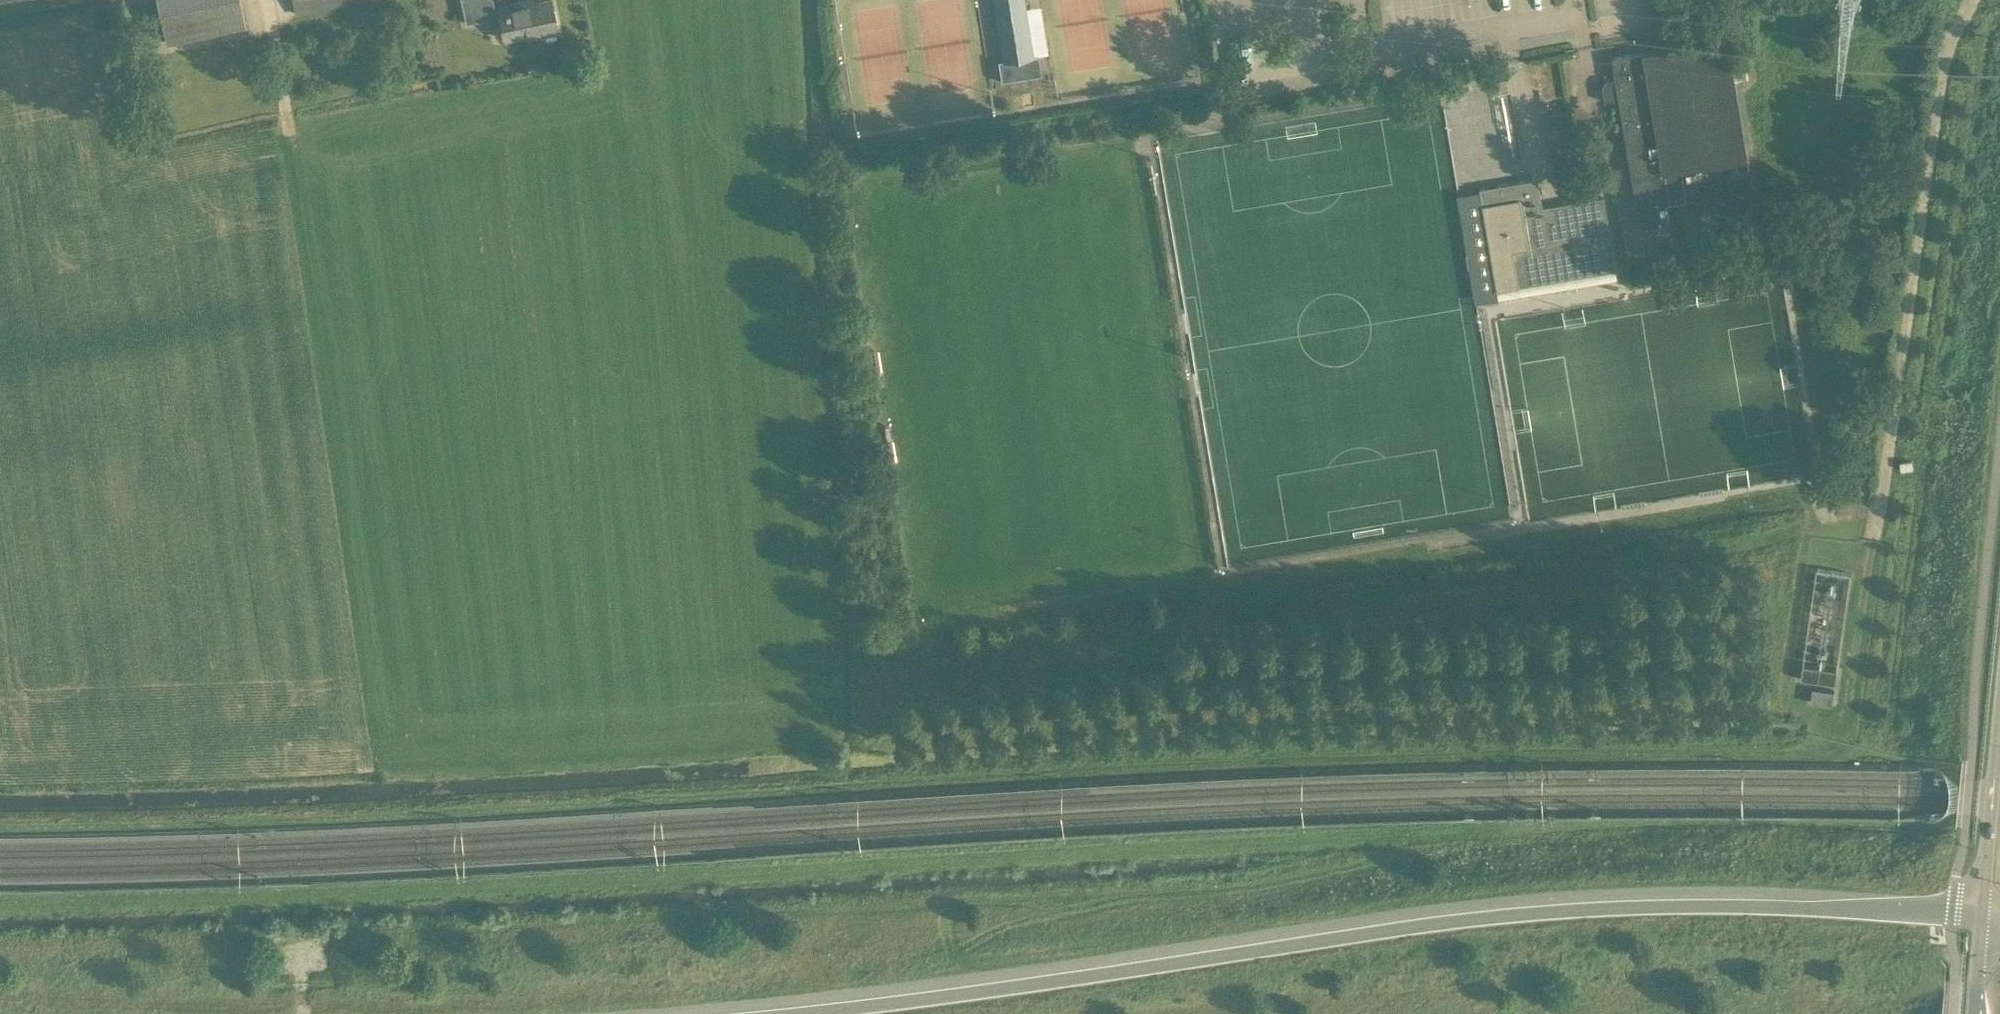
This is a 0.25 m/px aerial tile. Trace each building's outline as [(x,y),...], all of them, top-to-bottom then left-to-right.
[(241,0),(156,0),(166,43),(246,26),(241,0)] [(296,15),(367,0),(292,0),(296,15)] [(501,25),(504,40),(528,35),(528,38),(557,32),(550,0),(539,0),(535,1),(535,0),(520,0),(496,5),(496,6),(494,6),(493,0),(461,0),(465,23),(486,19),(488,28),(501,25)] [(1026,11),(1024,0),(993,0),(1002,61),(998,62),(1001,82),(1041,76),(1038,55),(1033,56),(1026,11)] [(1671,229),(1669,222),(1754,208),(1726,38),(1671,47),(1669,37),(1654,40),(1656,49),(1610,56),(1614,79),(1605,80),(1601,86),(1604,101),(1612,99),(1612,100),(1617,99),(1638,227),(1649,225),(1649,233),(1671,229)] [(1603,195),(1541,205),(1536,179),(1479,188),(1496,289),(1615,270),(1603,195)] [(1496,289),(1479,188),(1458,192),(1475,293),(1496,289)] [(1845,618),(1851,572),(1811,566),(1805,612),(1845,618)] [(1803,664),(1801,679),(1835,683),(1837,669),(1803,664)] [(1812,687),(1810,702),(1832,705),(1834,690),(1812,687)]
